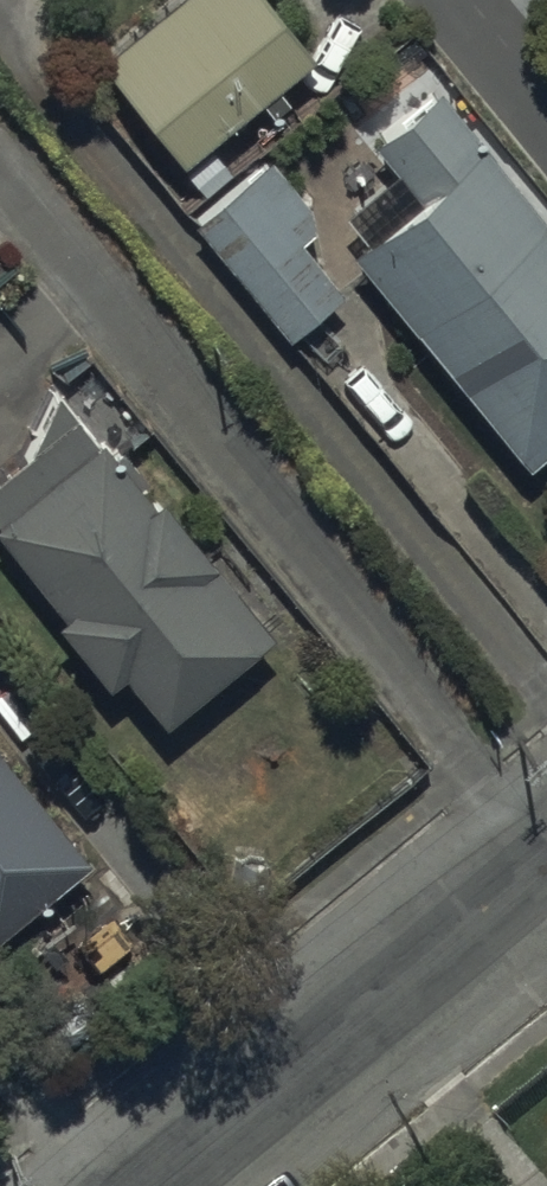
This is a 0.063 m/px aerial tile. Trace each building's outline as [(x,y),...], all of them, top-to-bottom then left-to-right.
[(274,0),(152,0),(95,46),(180,149),(257,86),(270,101),(285,88),(273,74),(310,44),(274,0)] [(431,82),(370,133),(392,159),(341,202),(362,226),(347,239),(525,450),(546,431),(546,219),(431,82)] [(312,202),(267,147),(247,164),(241,157),(231,166),(210,140),(183,162),(204,188),(186,202),(283,320),(334,278),(288,222),(312,202)] [(0,459),(0,529),(57,602),(51,606),(101,670),(117,657),(154,705),(267,617),(157,478),(149,484),(114,438),(106,445),(73,402),(0,459)] [(86,849),(0,738),(0,916),(86,849)]
